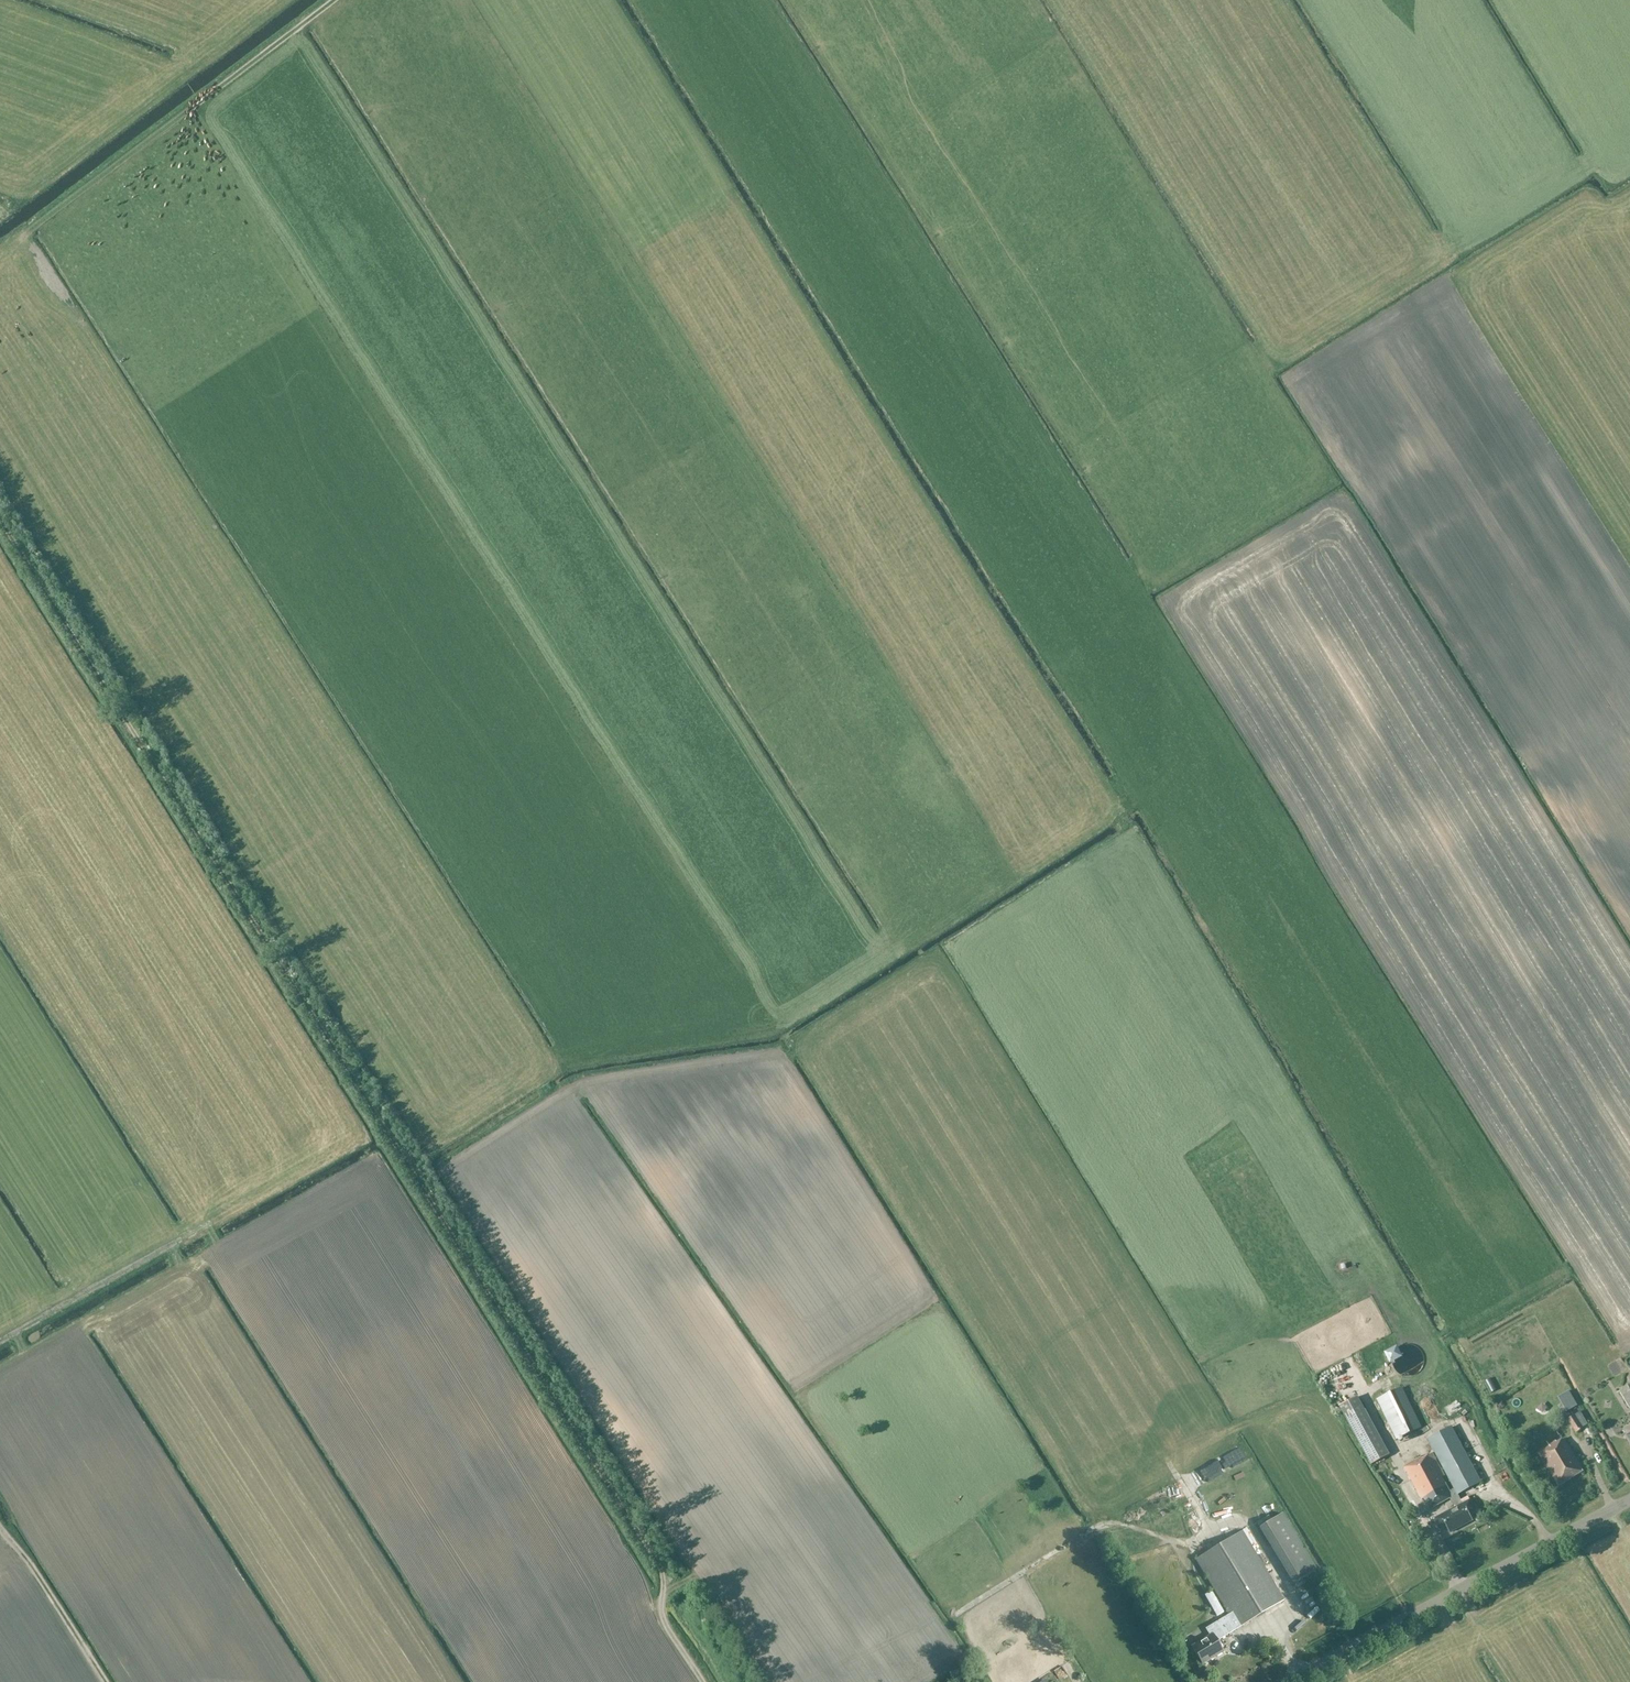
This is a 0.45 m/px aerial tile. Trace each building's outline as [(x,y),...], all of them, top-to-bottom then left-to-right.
[(1324,1384),(1325,1389),(1338,1386),(1337,1380),(1324,1384)] [(1621,1392),(1629,1408),(1629,1386),(1621,1392)] [(1402,1388),(1377,1400),(1397,1440),(1421,1428),(1402,1388)] [(1559,1398),(1558,1399),(1566,1412),(1567,1412),(1577,1406),(1569,1392),(1559,1398)] [(1372,1465),(1389,1456),(1356,1397),(1340,1407),(1372,1465)] [(1571,1418),(1568,1420),(1576,1433),(1582,1429),(1574,1416),(1571,1418)] [(1449,1532),(1472,1520),(1464,1504),(1463,1505),(1458,1495),(1481,1483),(1451,1428),(1428,1441),(1454,1490),(1450,1492),(1442,1478),(1445,1477),(1433,1454),(1422,1460),(1421,1458),(1404,1467),(1428,1511),(1449,1499),(1455,1509),(1441,1516),(1449,1532)] [(1558,1486),(1583,1471),(1564,1440),(1557,1444),(1556,1441),(1538,1453),(1558,1486)] [(1235,1452),(1210,1463),(1214,1473),(1239,1462),(1235,1452)] [(1195,1480),(1210,1476),(1208,1468),(1193,1473),(1195,1480)] [(1259,1518),(1282,1574),(1293,1569),(1295,1572),(1307,1567),(1283,1508),(1259,1518)] [(1218,1622),(1227,1636),(1284,1601),(1243,1532),(1196,1560),(1230,1615),(1218,1622)] [(1201,1592),(1214,1615),(1222,1611),(1209,1588),(1201,1592)] [(1280,1620),(1284,1626),(1292,1621),(1289,1615),(1280,1620)] [(1227,1636),(1218,1622),(1206,1629),(1210,1636),(1192,1648),(1202,1664),(1223,1651),(1217,1642),(1227,1636)]
